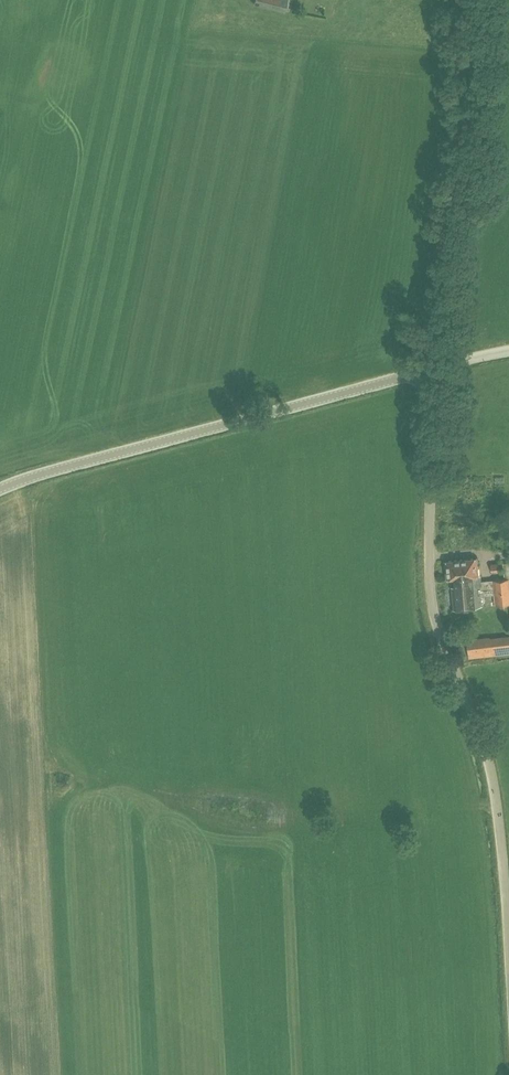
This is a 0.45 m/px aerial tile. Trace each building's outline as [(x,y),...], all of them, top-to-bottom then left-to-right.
[(285,12),(288,0),(254,0),(253,4),(285,12)] [(500,563),(501,572),(504,571),(505,578),(479,581),(477,557),(445,561),(447,579),(455,578),(455,586),(452,586),(454,609),(482,606),(481,595),(494,594),(495,605),(508,603),(508,562),(500,563)] [(500,563),(491,564),(492,573),(501,572),(500,563)] [(469,657),(481,656),(481,657),(508,654),(508,635),(490,637),(490,636),(468,639),(469,657)]
